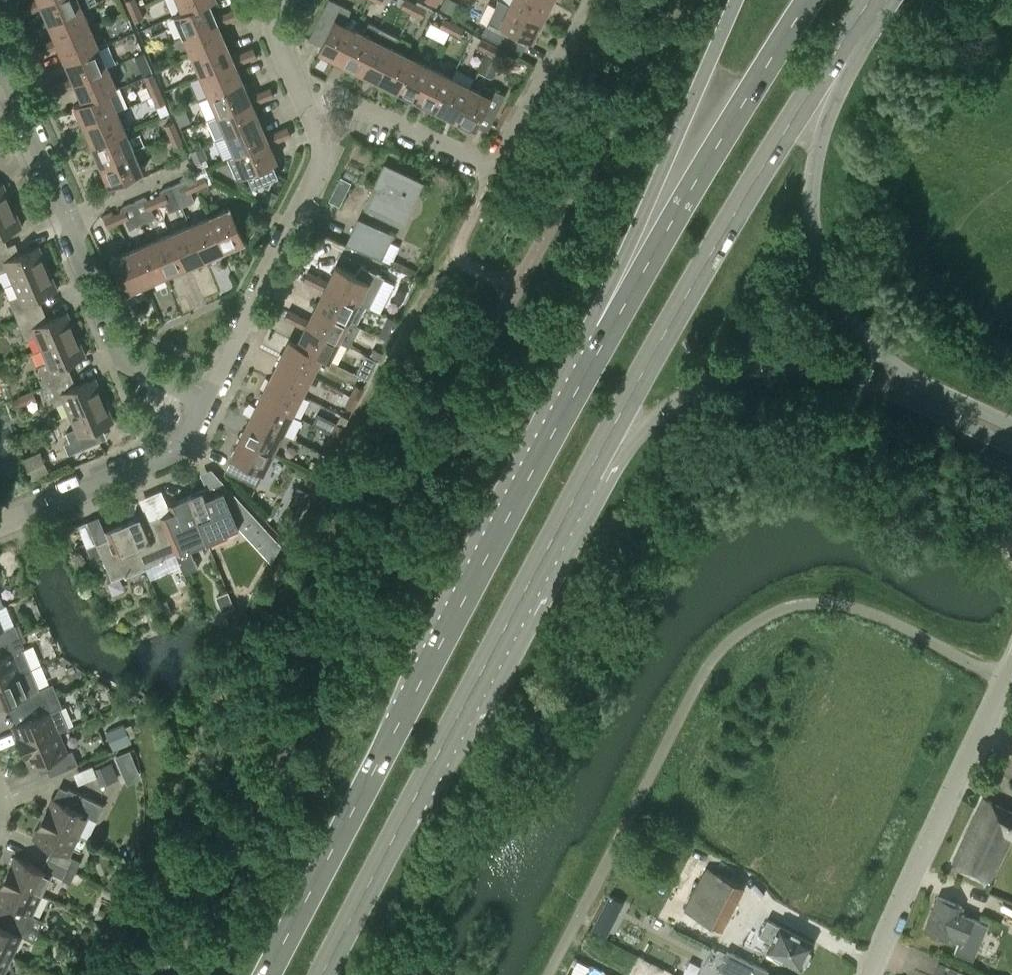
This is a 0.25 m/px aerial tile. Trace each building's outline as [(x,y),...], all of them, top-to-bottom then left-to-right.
[(39,0),(35,0),(28,3),(32,11),(42,7),(49,22),(82,8),(90,4),(88,0),(46,0),(40,2),(39,0)] [(139,7),(135,0),(126,0),(130,11),(139,7)] [(183,11),(183,12),(208,1),(209,2),(212,0),(178,0),(183,11)] [(355,28),(344,23),(351,10),(331,0),(328,0),(309,39),(321,45),(318,51),(338,61),(355,28)] [(416,3),(408,0),(404,0),(401,6),(412,11),(416,3)] [(452,14),(458,4),(450,0),(444,0),(440,7),(452,14)] [(510,4),(502,0),(497,0),(481,33),(493,39),(500,24),(532,40),(542,20),(510,4)] [(552,1),(550,0),(512,0),(510,4),(542,20),(552,1)] [(215,17),(209,2),(208,1),(183,12),(183,11),(175,14),(183,35),(217,21),(215,17)] [(32,11),(28,3),(17,7),(21,15),(32,11)] [(426,9),(416,3),(412,11),(422,17),(426,9)] [(143,18),(139,7),(130,11),(135,21),(143,18)] [(45,42),(49,51),(59,46),(57,42),(91,28),(82,8),(49,22),(56,38),(45,42)] [(225,12),(229,21),(240,16),(236,8),(225,12)] [(217,21),(183,35),(192,55),(225,41),(219,25),(229,21),(225,12),(215,17),(217,21)] [(450,31),(454,23),(444,17),(440,25),(450,31)] [(363,33),(355,28),(338,61),(358,70),(379,27),(369,22),(363,33)] [(465,28),(454,23),(450,31),(461,36),(465,28)] [(379,27),(358,70),(377,80),(393,48),(399,37),(379,27)] [(66,62),(99,48),(91,28),(57,42),(59,46),(66,62)] [(488,52),(492,44),(482,39),(478,47),(488,52)] [(225,41),(192,55),(200,75),(234,61),(236,65),(246,60),(242,52),(232,56),(225,41)] [(49,51),(45,42),(35,47),(38,55),(49,51)] [(502,49),(492,44),(488,52),(498,57),(502,49)] [(242,52),(246,60),(257,56),(253,47),(242,52)] [(99,48),(66,62),(73,78),(74,82),(108,67),(99,48)] [(393,48),(377,80),(396,90),(413,57),(393,48)] [(147,62),(143,52),(135,56),(139,66),(147,62)] [(479,75),(491,81),(500,63),(488,56),(479,75)] [(416,99),(432,67),(413,57),(396,90),(416,99)] [(234,61),(200,75),(209,95),(242,80),(236,65),(234,61)] [(62,82),(66,90),(76,86),(83,101),(83,102),(108,91),(109,92),(117,88),(108,67),(74,82),(73,78),(62,82)] [(432,67),(416,99),(435,109),(451,77),(432,67)] [(161,92),(156,81),(152,72),(144,75),(153,96),(161,92)] [(451,77),(435,109),(454,119),(471,86),(451,77)] [(242,80),(209,95),(218,115),(251,100),(249,96),(242,80)] [(66,90),(62,82),(52,87),(55,95),(66,90)] [(471,86),(454,119),(475,129),(476,125),(488,131),(505,95),(485,85),(481,92),(471,86)] [(260,92),(263,100),(274,95),(270,87),(260,92)] [(117,111),(109,92),(108,91),(83,102),(83,101),(75,104),(84,125),(117,111)] [(165,103),(161,92),(153,96),(157,106),(165,103)] [(251,100),(218,115),(226,134),(260,120),(253,104),(263,100),(260,92),(249,96),(251,100)] [(117,111),(84,125),(92,145),(125,131),(117,111)] [(260,120),(226,134),(234,153),(235,154),(268,140),(270,144),(280,139),(277,131),(266,136),(260,120)] [(169,135),(178,132),(173,121),(165,124),(169,135)] [(277,131),(280,139),(291,135),(287,127),(277,131)] [(125,131),(92,145),(101,165),(134,151),(125,131)] [(182,142),(178,132),(169,135),(174,146),(182,142)] [(277,160),(270,144),(268,140),(235,154),(234,153),(227,157),(236,178),(248,173),(253,185),(258,183),(269,187),(273,176),(279,174),(273,162),(277,160)] [(202,147),(191,151),(195,161),(206,156),(202,147)] [(134,151),(101,165),(110,186),(143,171),(134,151)] [(385,164),(364,208),(401,225),(421,181),(385,164)] [(194,179),(198,188),(208,183),(205,175),(194,179)] [(173,185),(182,206),(195,201),(191,191),(198,188),(194,179),(187,183),(186,179),(173,185)] [(13,205),(3,183),(0,184),(0,210),(13,205)] [(154,197),(158,205),(165,202),(169,212),(182,206),(173,185),(160,190),(161,194),(154,197)] [(133,202),(142,223),(155,217),(151,208),(158,205),(154,197),(148,200),(146,196),(133,202)] [(121,207),(122,211),(115,214),(118,222),(125,219),(130,229),(142,223),(133,202),(121,207)] [(0,210),(0,249),(8,246),(3,235),(22,226),(13,205),(0,210)] [(210,216),(224,249),(245,240),(230,207),(210,216)] [(118,222),(115,214),(114,214),(104,218),(108,227),(118,222)] [(204,258),(224,249),(210,216),(190,224),(204,258)] [(382,258),(392,235),(359,219),(348,244),(382,258)] [(184,266),(204,258),(190,224),(170,233),(184,266)] [(165,275),(184,266),(170,233),(150,242),(165,275)] [(8,246),(0,249),(0,272),(7,269),(13,282),(48,267),(39,246),(20,253),(15,242),(8,246)] [(145,283),(165,275),(150,242),(130,250),(145,283)] [(124,292),(145,283),(130,250),(109,259),(124,292)] [(326,285),(358,302),(365,305),(366,304),(370,307),(384,277),(361,265),(356,275),(336,265),(328,282),(326,285)] [(48,267),(13,282),(19,296),(9,300),(18,319),(43,309),(38,297),(57,289),(48,267)] [(304,279),(314,284),(318,276),(308,271),(304,279)] [(365,305),(358,302),(326,285),(328,282),(318,276),(314,284),(324,289),(316,305),(349,321),(356,325),(365,305)] [(316,305),(309,320),(299,315),(294,323),(305,328),(307,324),(339,340),(349,321),(316,305)] [(43,309),(18,319),(26,339),(35,335),(41,349),(76,333),(67,312),(48,320),(43,309)] [(294,323),(299,315),(288,310),(284,318),(294,323)] [(321,356),(321,357),(329,360),(339,340),(307,324),(305,328),(297,343),(297,344),(321,356)] [(76,333),(41,349),(47,362),(38,366),(46,385),(71,374),(66,363),(86,355),(76,333)] [(312,375),(321,357),(321,356),(297,344),(297,343),(289,339),(279,359),(312,375)] [(382,352),(374,348),(370,355),(378,359),(380,360),(383,353),(382,352)] [(362,362),(374,368),(378,359),(366,353),(362,362)] [(302,395),(312,375),(279,359),(270,378),(302,395)] [(71,374),(46,385),(54,405),(63,401),(69,415),(104,399),(95,377),(76,386),(71,374)] [(292,414),(302,395),(270,378),(260,398),(292,414)] [(350,394),(358,398),(364,388),(356,384),(350,394)] [(353,409),(358,398),(350,394),(345,405),(353,409)] [(20,406),(17,398),(10,401),(14,409),(20,406)] [(283,433),(292,414),(260,398),(250,417),(283,433)] [(104,399),(69,415),(75,428),(66,432),(74,452),(100,441),(95,429),(114,421),(104,399)] [(273,452),(283,433),(250,417),(241,436),(273,452)] [(331,433),(339,437),(344,427),(336,423),(331,433)] [(334,448),(339,437),(331,433),(326,443),(334,448)] [(273,452),(241,436),(230,456),(232,457),(226,469),(256,484),(261,472),(263,473),(273,452)] [(50,476),(42,457),(27,463),(36,483),(50,476)] [(312,472),(320,476),(325,465),(317,461),(312,472)] [(314,486),(320,476),(312,472),(306,482),(314,486)] [(208,487),(188,495),(208,541),(228,533),(227,531),(239,526),(223,489),(211,494),(208,487)] [(298,487),(278,526),(291,532),(310,493),(298,487)] [(190,549),(208,541),(188,495),(167,504),(170,511),(160,516),(176,553),(184,572),(198,567),(190,549)] [(165,557),(176,553),(160,516),(149,521),(146,513),(125,522),(145,568),(166,559),(165,557)] [(281,544),(257,518),(242,531),(271,562),(281,544)] [(125,577),(145,568),(125,522),(105,531),(108,538),(96,543),(101,556),(112,580),(124,575),(125,577)] [(91,560),(101,556),(96,543),(86,547),(91,560)] [(228,593),(217,597),(223,613),(234,609),(228,593)] [(167,615),(172,626),(177,624),(173,612),(167,615)] [(158,632),(168,627),(164,618),(154,623),(158,632)] [(0,622),(0,644),(20,636),(15,625),(3,629),(0,622)] [(30,669),(22,648),(24,647),(20,636),(0,644),(0,681),(30,669)] [(30,669),(0,681),(0,706),(19,698),(23,709),(57,695),(53,684),(39,689),(30,669)] [(57,695),(23,709),(28,720),(12,727),(21,747),(59,731),(68,727),(59,707),(62,706),(57,695)] [(105,731),(112,747),(130,738),(123,723),(105,731)] [(67,751),(59,731),(21,747),(30,768),(38,765),(39,767),(47,770),(50,775),(78,764),(72,749),(67,751)] [(123,778),(138,772),(129,750),(114,756),(123,778)] [(93,769),(100,785),(117,778),(111,762),(93,769)] [(42,817),(79,835),(88,816),(96,820),(103,805),(68,788),(66,792),(58,794),(55,799),(52,797),(42,817)] [(983,797),(952,863),(990,881),(1011,835),(1011,812),(983,797)] [(69,856),(79,835),(42,817),(32,838),(69,856)] [(14,856),(5,876),(42,894),(51,873),(14,856)] [(72,857),(67,868),(75,872),(80,861),(72,857)] [(46,858),(41,869),(51,873),(62,879),(67,868),(46,858)] [(683,910),(657,960),(671,967),(685,974),(698,974),(745,887),(705,867),(683,910)] [(70,883),(75,872),(67,868),(62,879),(70,883)] [(124,878),(114,873),(107,886),(117,891),(124,878)] [(38,930),(43,920),(35,916),(32,914),(42,894),(5,876),(0,886),(0,899),(10,904),(5,915),(38,930)] [(603,892),(591,928),(609,934),(620,898),(603,892)] [(925,928),(936,932),(936,936),(942,939),(945,936),(949,938),(952,932),(965,938),(973,919),(960,913),(963,907),(939,897),(925,928)] [(106,911),(98,908),(94,918),(103,921),(106,911)] [(25,937),(33,941),(38,930),(5,915),(0,926),(0,925),(0,950),(12,956),(21,936),(25,937)] [(800,967),(802,964),(805,963),(808,957),(807,954),(813,942),(768,919),(759,935),(770,941),(766,950),(800,967)] [(12,956),(0,950),(0,974),(3,974),(12,956)] [(767,971),(727,950),(717,969),(729,974),(765,974),(767,971)] [(578,961),(572,972),(579,974),(584,974),(589,966),(578,961)]
